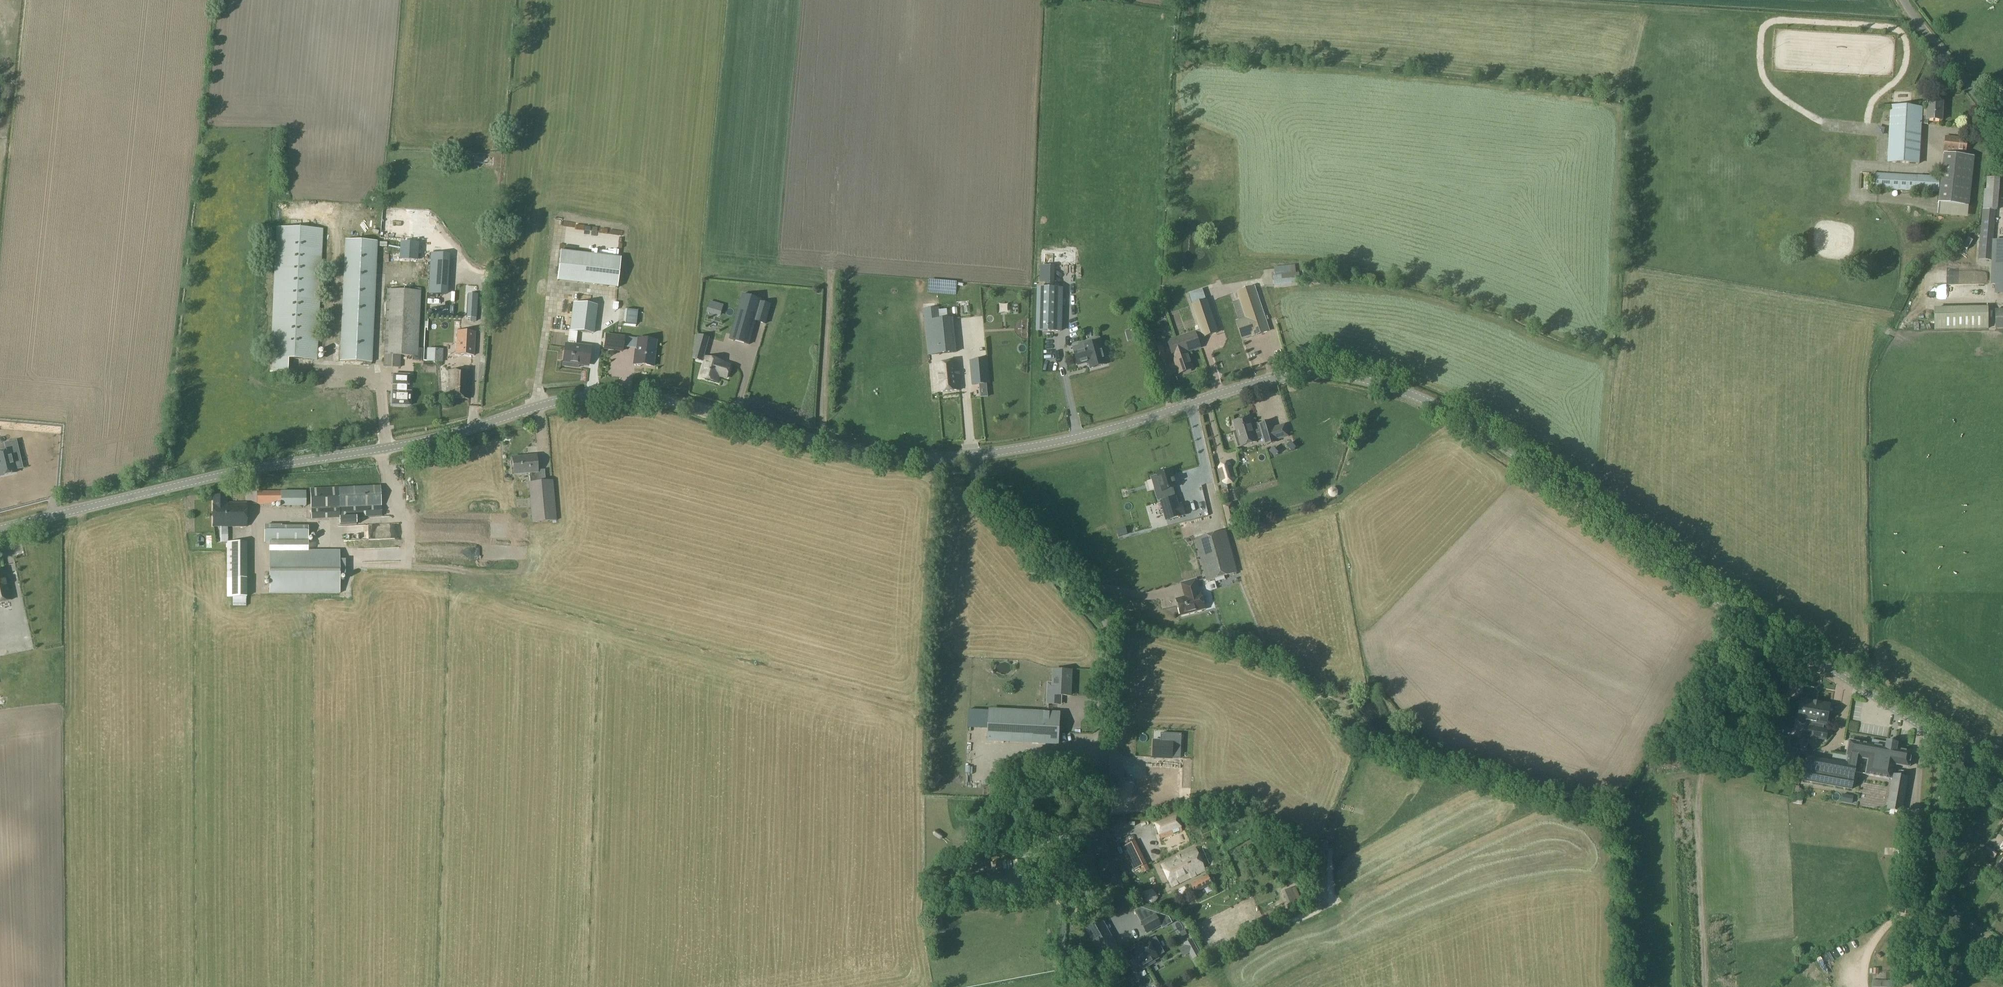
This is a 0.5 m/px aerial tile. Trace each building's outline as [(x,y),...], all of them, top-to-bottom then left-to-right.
[(1919,164),(1922,116),(1927,116),(1927,120),(1942,121),(1943,102),(1928,101),(1928,108),(1922,108),(1923,107),(1890,105),(1887,163),(1919,164)] [(1946,136),(1944,151),(1965,153),(1967,138),(1946,136)] [(1944,153),(1939,203),(1969,206),(1974,156),(1944,153)] [(1857,188),(1866,188),(1867,172),(1858,171),(1857,188)] [(1872,189),(1939,192),(1939,177),(1873,173),(1872,189)] [(1997,210),(2000,179),(1987,178),(1986,190),(1984,190),(1983,209),(1982,209),(1978,259),(1991,260),(1996,210),(1997,210)] [(317,360),(323,228),(277,226),(270,372),(288,373),(289,358),(317,360)] [(345,240),(343,281),(339,361),(372,363),(376,283),(375,283),(377,241),(345,240)] [(1994,241),(1992,285),(1997,285),(1996,294),(2002,294),(2002,241),(1994,241)] [(561,250),(557,280),(611,287),(615,257),(561,250)] [(445,295),(448,254),(432,253),(429,294),(445,295)] [(1939,280),(1944,279),(1942,268),(1934,269),(1935,274),(1938,274),(1939,280)] [(1299,273),(1292,274),(1273,277),(1274,285),(1274,287),(1300,283),(1300,280),(1299,273)] [(1252,335),(1252,337),(1269,331),(1254,286),(1237,292),(1246,318),(1237,321),(1242,338),(1252,335)] [(1060,332),(1061,292),(1061,289),(1047,288),(1038,288),(1037,331),(1060,332)] [(420,291),(387,290),(384,366),(400,367),(400,355),(412,355),(412,360),(421,361),(422,349),(418,349),(420,291)] [(468,293),(467,317),(476,318),(478,294),(468,293)] [(1207,300),(1192,305),(1201,330),(1167,342),(1170,349),(1178,347),(1180,354),(1187,352),(1200,347),(1197,338),(1203,336),(1203,337),(1217,332),(1207,300)] [(592,333),(595,305),(573,302),(570,330),(592,333)] [(707,311),(721,315),(723,306),(710,302),(707,311)] [(923,309),(928,355),(956,353),(954,335),(952,335),(951,319),(940,320),(939,308),(923,309)] [(730,339),(749,344),(757,315),(738,310),(730,339)] [(1928,331),(1982,332),(1983,311),(1929,310),(1928,331)] [(455,354),(474,356),(476,332),(457,330),(455,354)] [(572,344),(574,334),(565,332),(563,342),(572,344)] [(719,376),(726,378),(730,365),(723,363),(723,362),(706,357),(705,358),(704,358),(711,336),(699,333),(694,350),(696,351),(693,358),(705,360),(700,377),(718,382),(719,376)] [(623,338),(605,336),(604,350),(622,352),(623,338)] [(1091,369),(1092,368),(1106,364),(1105,359),(1107,359),(1105,350),(1102,350),(1099,339),(1087,342),(1079,344),(1080,347),(1074,349),(1078,365),(1086,363),(1090,365),(1091,369)] [(656,342),(637,340),(634,365),(636,365),(637,367),(640,367),(642,366),(652,367),(656,342)] [(588,365),(590,347),(566,344),(563,362),(588,365)] [(1159,366),(1168,363),(1162,347),(1149,351),(1153,363),(1158,362),(1159,366)] [(1193,369),(1187,352),(1180,354),(1178,347),(1170,349),(1172,357),(1173,357),(1179,374),(1193,369)] [(443,350),(428,349),(427,361),(442,363),(443,350)] [(1039,353),(1042,362),(1053,359),(1051,350),(1039,353)] [(972,386),(990,384),(988,359),(970,361),(972,386)] [(938,392),(960,390),(957,363),(935,365),(938,392)] [(471,371),(449,370),(448,388),(446,388),(446,397),(469,398),(471,371)] [(407,373),(392,374),(392,384),(397,384),(397,390),(394,391),(394,404),(414,403),(413,389),(406,389),(405,383),(408,383),(407,373)] [(336,378),(321,379),(322,391),(337,390),(336,378)] [(1080,382),(1065,382),(1066,394),(1080,393),(1080,382)] [(420,399),(437,398),(436,387),(420,388),(420,399)] [(1259,426),(1252,428),(1248,418),(1234,422),(1237,431),(1234,432),(1238,447),(1263,440),(1265,446),(1277,442),(1277,440),(1288,437),(1285,425),(1273,428),(1271,421),(1258,425),(1259,426)] [(0,452),(0,476),(14,473),(13,470),(21,468),(14,441),(2,444),(4,451),(0,452)] [(528,482),(532,523),(557,520),(553,480),(545,481),(544,470),(537,470),(536,456),(512,458),(514,474),(529,473),(530,482),(528,482)] [(1235,479),(1230,464),(1225,462),(1219,464),(1218,468),(1213,469),(1217,482),(1221,481),(1222,483),(1226,486),(1233,484),(1235,479)] [(1158,477),(1152,478),(1158,501),(1162,500),(1163,502),(1161,502),(1166,521),(1185,515),(1182,504),(1178,506),(1176,498),(1174,499),(1173,496),(1175,496),(1173,489),(1176,488),(1171,471),(1157,475),(1158,477)] [(381,505),(380,486),(310,489),(311,519),(339,518),(339,525),(357,524),(356,518),(382,517),(382,505),(381,505)] [(305,506),(306,491),(257,491),(257,504),(281,504),(281,506),(305,506)] [(213,497),(213,526),(246,526),(246,503),(227,503),(227,497),(213,497)] [(273,526),(273,525),(264,525),(264,542),(308,542),(308,526),(273,526)] [(1226,531),(1196,540),(1208,582),(1238,573),(1226,531)] [(224,543),(225,534),(216,534),(216,543),(224,543)] [(246,542),(227,542),(227,578),(246,578),(246,542)] [(339,550),(269,550),(269,620),(339,620),(339,550)] [(5,570),(0,571),(0,602),(11,600),(5,570)] [(1199,593),(1196,579),(1184,583),(1188,596),(1176,599),(1181,616),(1204,609),(1200,593),(1199,593)] [(1261,640),(1251,635),(1246,643),(1257,649),(1261,640)] [(11,652),(7,639),(0,641),(0,656),(11,652)] [(1048,704),(1060,704),(1061,696),(1070,696),(1071,671),(1054,671),(1053,691),(1048,690),(1048,704)] [(1813,722),(1816,703),(1801,700),(1798,719),(1810,722),(1813,722)] [(1813,722),(1810,722),(1809,728),(1808,728),(1807,736),(1825,740),(1827,731),(1823,730),(1824,724),(1826,724),(1829,705),(1816,703),(1813,722)] [(1858,715),(1860,705),(1853,704),(1851,714),(1858,715)] [(989,711),(988,741),(1058,744),(1060,714),(989,711)] [(973,718),(972,731),(980,732),(981,719),(973,718)] [(1866,727),(1877,729),(1878,723),(1867,721),(1866,727)] [(1782,737),(1783,728),(1773,726),(1770,745),(1772,745),(1784,747),(1790,748),(1790,747),(1789,747),(1790,738),(1782,737)] [(1155,737),(1154,753),(1181,753),(1182,730),(1161,729),(1161,737),(1155,737)] [(1807,756),(1803,781),(1851,789),(1857,758),(1868,760),(1866,774),(1873,776),(1893,779),(1894,775),(1896,765),(1909,767),(1911,752),(1896,749),(1897,744),(1872,740),(1871,745),(1849,741),(1846,756),(1832,753),(1831,760),(1807,756)] [(1901,812),(1907,778),(1894,775),(1893,779),(1888,810),(1901,812)] [(1965,787),(1966,786),(1961,782),(1955,791),(1959,794),(1965,787)] [(1949,804),(1939,802),(1939,811),(1949,811),(1949,804)] [(1154,819),(1161,839),(1183,832),(1176,812),(1154,819)] [(1147,865),(1135,841),(1122,847),(1134,871),(1147,865)] [(1196,848),(1162,866),(1172,887),(1205,870),(1196,848)] [(1999,864),(1993,872),(1994,875),(1999,879),(2002,878),(2002,867),(1999,864)] [(1970,885),(1973,882),(1979,873),(1971,868),(1962,879),(1970,885)] [(1212,885),(1208,876),(1190,884),(1195,894),(1212,885)] [(1149,890),(1145,897),(1151,900),(1154,892),(1149,890)] [(1172,923),(1169,917),(1159,914),(1156,916),(1161,925),(1163,928),(1172,923)] [(1142,923),(1147,933),(1161,925),(1156,916),(1142,923)] [(933,930),(941,926),(937,920),(929,924),(933,930)] [(1861,922),(1852,923),(1853,930),(1862,930),(1861,922)] [(1095,942),(1104,958),(1119,950),(1110,934),(1095,942)] [(1185,944),(1186,946),(1188,945),(1192,951),(1196,949),(1197,951),(1198,951),(1192,940),(1185,944)] [(1125,954),(1135,971),(1139,969),(1140,971),(1155,963),(1154,960),(1158,958),(1148,941),(1125,954)] [(1106,980),(1109,971),(1099,968),(1096,976),(1106,980)]
